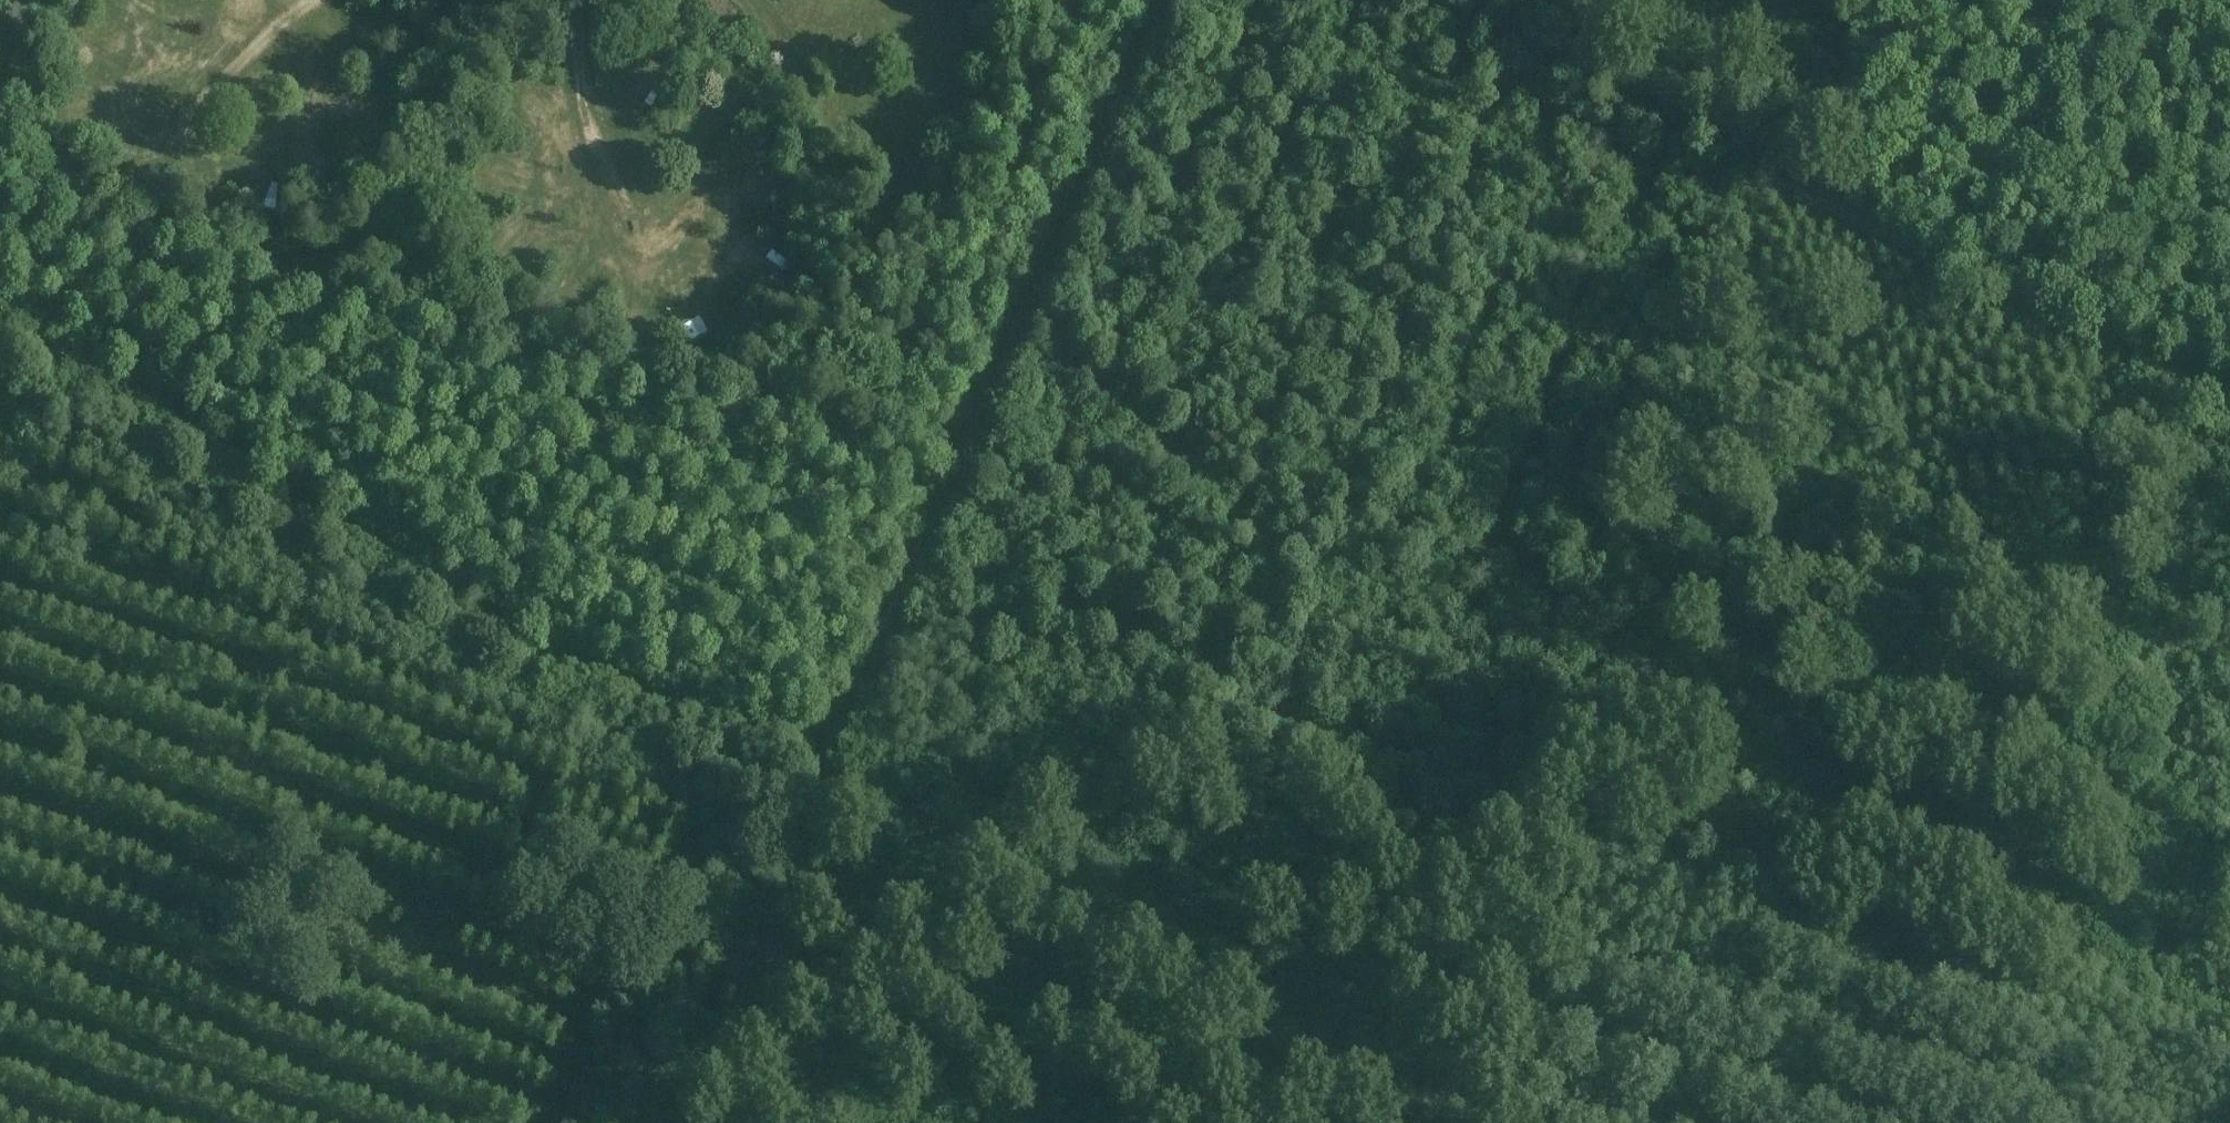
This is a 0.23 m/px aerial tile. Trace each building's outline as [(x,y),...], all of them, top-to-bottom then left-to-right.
[(369,120),(370,108),(351,106),(350,118),(369,120)]
